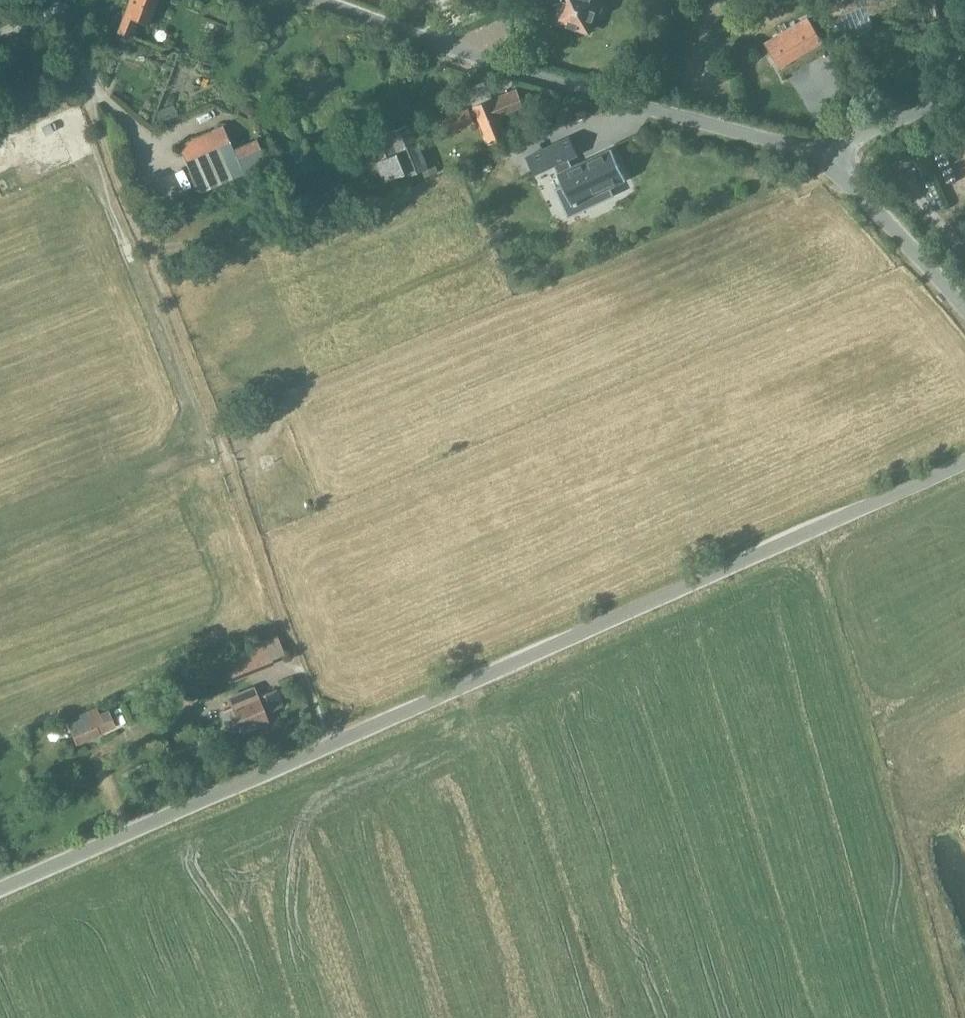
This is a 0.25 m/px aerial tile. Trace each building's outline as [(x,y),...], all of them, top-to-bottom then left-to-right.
[(118,32),(131,37),(136,21),(149,25),(158,0),(130,0),(118,32)] [(588,32),(599,0),(555,0),(554,2),(563,5),(558,22),(588,32)] [(838,22),(845,40),(875,29),(869,13),(902,0),(830,0),(838,22)] [(812,25),(768,51),(780,70),(823,44),(812,25)] [(474,109),(470,111),(473,118),(477,116),(490,147),(511,139),(503,117),(525,107),(517,90),(495,99),(492,100),(476,107),(474,108),(474,109)] [(470,110),(445,121),(451,135),(477,125),(473,118),(470,111),(470,110)] [(412,125),(390,132),(379,136),(371,139),(388,182),(407,175),(409,178),(429,170),(412,125)] [(255,139),(233,150),(223,127),(180,146),(192,174),(193,177),(200,193),(268,166),(255,139)] [(357,138),(366,135),(364,129),(355,133),(357,138)] [(578,156),(570,138),(527,158),(535,176),(555,167),(559,175),(558,175),(564,187),(556,190),(559,197),(565,209),(575,204),(576,207),(579,205),(578,203),(584,200),(588,209),(613,196),(610,190),(611,190),(610,187),(624,180),(625,179),(612,151),(605,155),(574,169),(569,160),(578,156)] [(263,641),(231,654),(240,678),(274,665),(272,660),(264,640),(263,641)] [(183,673),(187,680),(192,678),(189,670),(183,673)] [(266,713),(271,711),(283,706),(276,688),(258,695),(254,686),(227,697),(231,706),(220,711),(230,735),(241,731),(242,735),(270,723),(266,713)] [(111,715),(102,719),(97,709),(84,715),(85,718),(69,726),(78,746),(100,736),(100,733),(107,730),(116,726),(111,715)]
